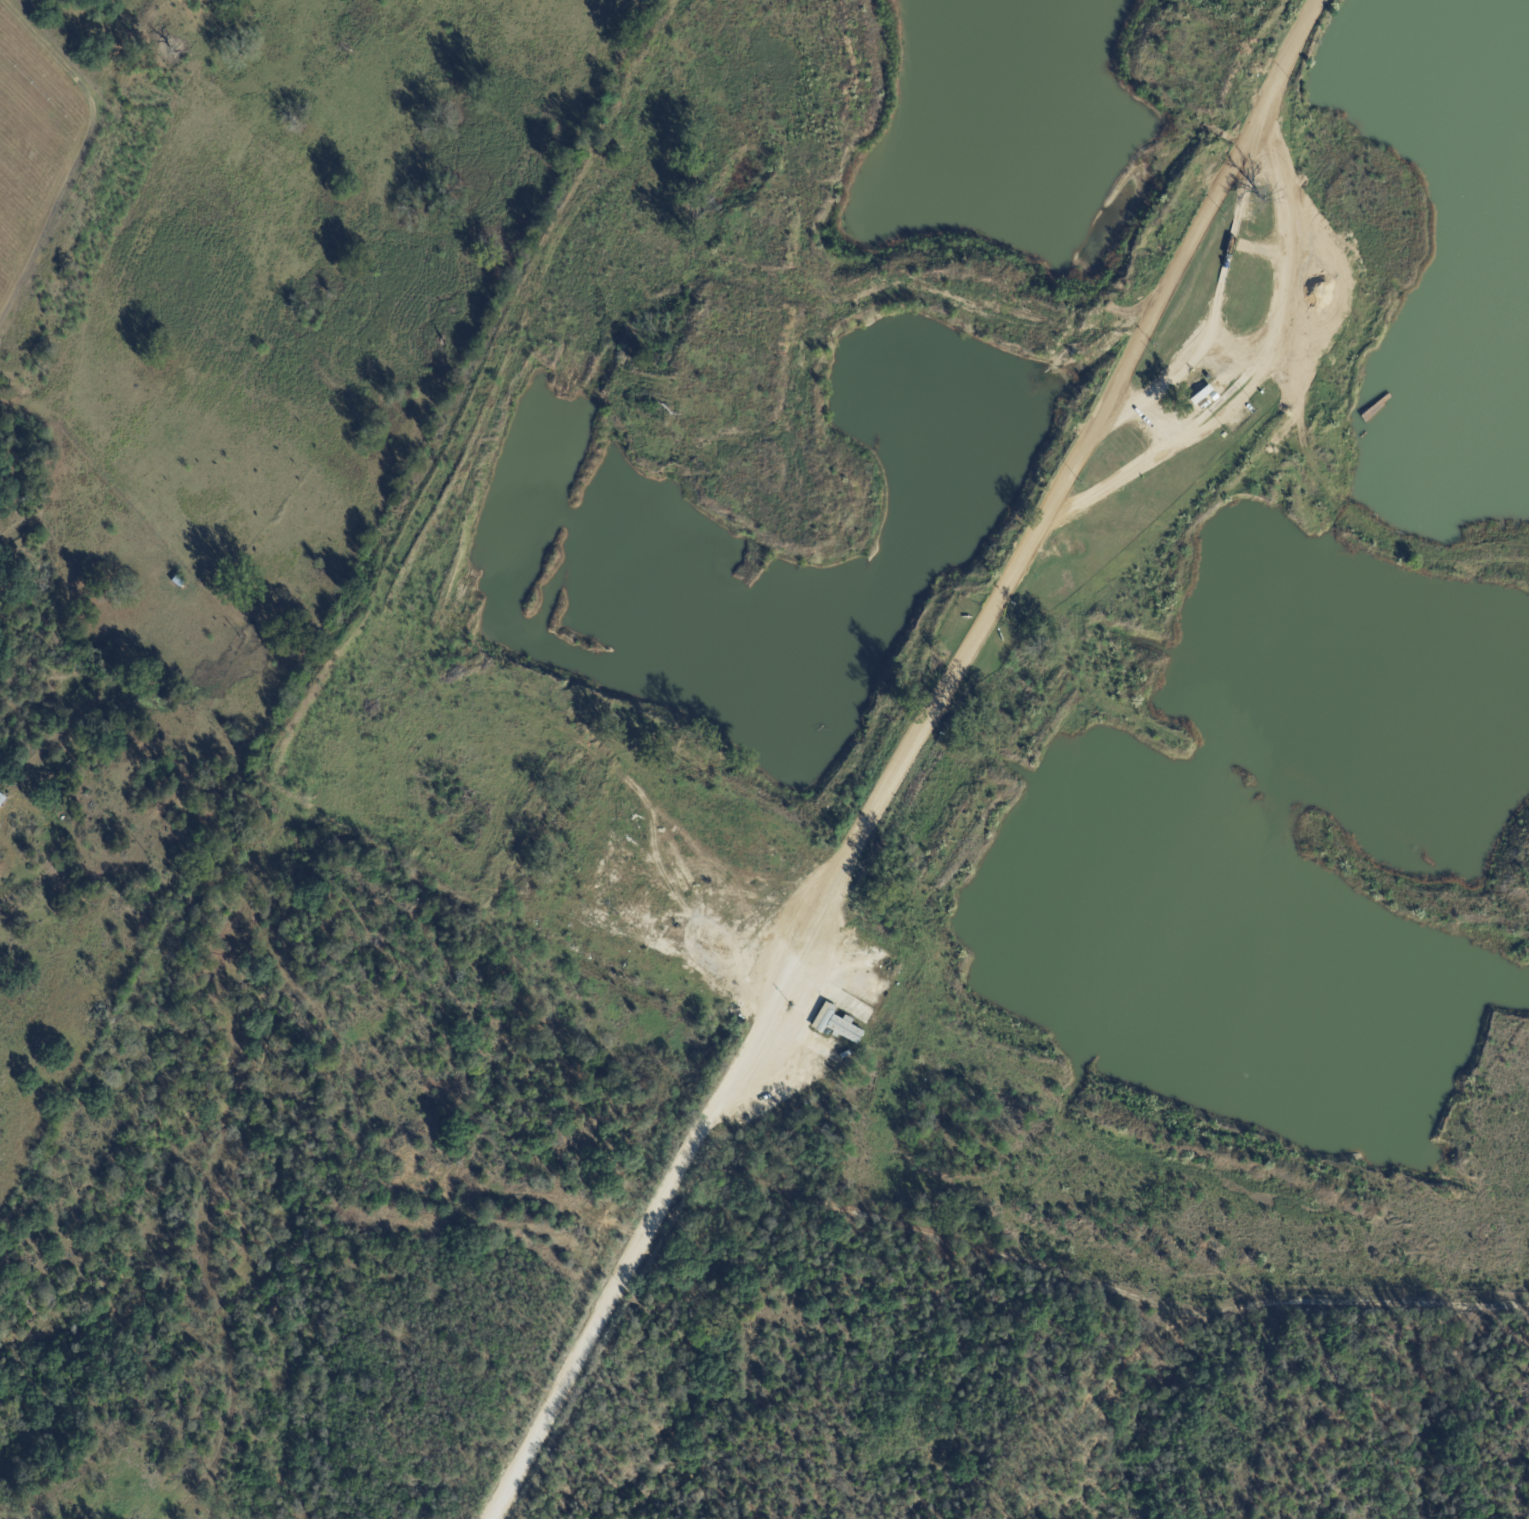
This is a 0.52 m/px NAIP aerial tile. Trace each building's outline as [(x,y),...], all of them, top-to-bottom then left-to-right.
[(1215,390),(1216,392),(1197,407),(1192,401),(1211,386),(1215,390)] [(1359,412),(1372,415),(1377,392),(1364,390),(1359,412)] [(171,581),(176,576),(184,583),(179,588),(171,581)] [(826,1003),(837,1009),(834,1015),(843,1021),(845,1016),(854,1021),(851,1025),(865,1033),(857,1045),(840,1034),(837,1039),(832,1036),(834,1032),(826,1027),(822,1034),(811,1027),(826,1003)]
